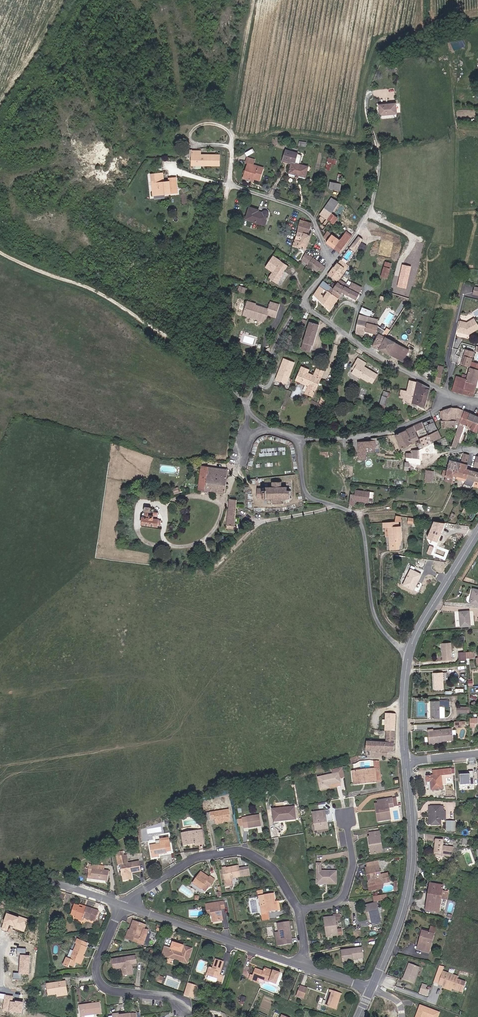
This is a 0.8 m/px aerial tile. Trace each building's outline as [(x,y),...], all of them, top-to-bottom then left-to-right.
[(454,50),(461,47),(458,39),(451,42),(454,50)] [(385,109),(401,108),(401,98),(385,98),(385,109)] [(291,172),(300,174),(302,162),(297,161),(299,151),(286,149),(284,159),(294,161),(293,163),(291,172)] [(193,166),(221,165),(220,155),(201,155),(193,156),(193,166)] [(329,157),(325,169),(331,170),(333,164),(336,165),(338,159),(329,157)] [(254,176),(260,177),(262,167),(257,166),(257,164),(251,163),(252,159),(246,158),(245,162),(247,162),(244,177),(252,179),(253,176),(254,176)] [(300,174),(308,175),(311,164),(302,162),(300,174)] [(164,183),(160,184),(159,175),(151,176),(154,194),(166,193),(166,195),(172,194),(171,192),(178,191),(176,178),(169,179),(170,183),(164,183)] [(329,182),(341,184),(342,177),(330,175),(329,182)] [(328,199),(336,203),(339,196),(332,192),(328,199)] [(347,207),(345,206),(349,199),(340,193),(339,196),(336,203),(337,203),(342,206),(346,209),(347,207)] [(330,214),(334,208),(337,203),(336,203),(328,199),(322,208),(324,209),(330,214)] [(248,215),(267,220),(268,216),(269,211),(268,207),(266,206),(264,208),(259,207),(260,206),(251,203),(250,208),(248,215)] [(344,212),(346,209),(342,206),(337,203),(334,208),(340,212),(341,210),(344,212)] [(358,217),(359,215),(347,207),(346,209),(358,217)] [(356,220),(358,217),(346,209),(344,212),(341,210),(340,212),(334,208),(330,214),(337,218),(337,217),(344,221),(349,215),(356,220)] [(297,240),(309,244),(313,230),(311,229),(314,218),(303,215),(297,240)] [(342,234),(349,238),(353,229),(348,225),(342,234)] [(337,242),(342,234),(335,229),(335,230),(331,235),(330,237),(337,242)] [(337,242),(344,246),(349,238),(342,234),(337,242)] [(306,256),(311,260),(316,253),(310,249),(306,256)] [(287,269),(291,261),(277,253),(270,265),(278,269),(275,274),(283,279),(288,270),(287,269)] [(325,267),(328,261),(316,253),(311,260),(310,262),(315,265),(316,264),(320,267),(325,267)] [(386,271),(392,273),(397,258),(391,256),(386,271)] [(340,263),(339,262),(333,269),(342,276),(342,275),(348,268),(352,260),(352,259),(349,262),(343,258),(340,263)] [(342,296),(333,286),(336,283),(328,275),(318,289),(333,307),(342,296)] [(342,296),(347,290),(354,282),(355,279),(352,278),(351,280),(342,275),(342,276),(336,283),(333,286),(342,296)] [(347,290),(364,297),(370,284),(356,278),(355,279),(354,282),(347,290)] [(274,318),(276,312),(277,307),(264,304),(264,301),(256,299),(253,313),(274,318)] [(367,301),(366,306),(378,310),(380,304),(367,301)] [(276,312),(285,314),(287,306),(278,304),(277,307),(276,312)] [(382,315),(364,309),(360,328),(370,331),(372,326),(381,329),(382,322),(380,321),(382,315)] [(477,329),(477,317),(477,316),(471,320),(469,322),(464,321),(462,329),(468,330),(470,329),(473,330),(474,331),(477,329)] [(303,342),(313,346),(322,321),(313,317),(303,342)] [(382,322),(381,329),(383,330),(386,332),(389,325),(382,322)] [(376,342),(383,345),(389,333),(386,332),(383,330),(376,342)] [(383,345),(406,358),(412,346),(389,333),(383,345)] [(303,342),(302,347),(301,349),(311,353),(311,352),(313,346),(303,342)] [(477,356),(477,349),(472,347),(467,362),(469,363),(471,354),(477,356)] [(297,359),(287,354),(282,364),(283,364),(282,366),(281,366),(277,373),(287,378),(297,359)] [(471,354),(469,363),(476,365),(477,358),(477,356),(471,354)] [(377,380),(382,373),(369,364),(371,360),(362,355),(360,358),(362,359),(356,368),(365,374),(372,379),(373,378),(377,380)] [(477,393),(477,391),(477,358),(476,365),(472,377),(468,390),(477,393)] [(447,372),(446,372),(447,365),(442,363),(437,380),(444,382),(447,372)] [(326,372),(324,371),(320,370),(319,372),(317,372),(317,374),(311,372),(311,370),(312,367),(305,365),(301,379),(308,381),(310,378),(315,379),(314,383),(312,391),(318,392),(320,393),(326,372)] [(457,387),(468,390),(472,377),(461,374),(457,387)] [(416,397),(428,401),(431,390),(432,388),(420,381),(419,382),(412,380),(410,391),(417,394),(416,397)] [(426,407),(428,401),(416,397),(417,394),(410,391),(402,389),(400,398),(407,400),(407,401),(426,407)] [(384,391),(380,404),(386,405),(389,393),(384,391)] [(455,417),(464,417),(469,407),(464,405),(461,404),(456,405),(455,417)] [(447,417),(455,417),(456,405),(448,407),(447,408),(447,417)] [(474,414),(476,410),(469,407),(464,417),(472,420),(470,425),(477,429),(477,417),(474,414)] [(442,427),(437,415),(426,419),(432,431),(442,427)] [(446,425),(461,425),(464,417),(455,417),(447,417),(446,418),(446,425)] [(466,437),(470,425),(472,420),(464,417),(461,425),(454,443),(457,443),(459,443),(462,435),(466,437)] [(424,438),(422,435),(417,423),(409,426),(415,439),(419,437),(420,440),(424,438)] [(405,443),(415,439),(409,426),(398,430),(405,443)] [(436,438),(445,435),(442,427),(432,431),(433,435),(436,434),(436,435),(436,438)] [(432,442),(434,441),(433,435),(424,438),(420,440),(422,444),(432,442)] [(374,441),(361,442),(362,458),(368,458),(367,446),(377,446),(377,441),(379,441),(379,438),(374,438),(374,441)] [(423,455),(432,455),(432,450),(432,442),(422,444),(423,454),(423,455)] [(409,453),(423,454),(422,444),(414,445),(414,448),(408,449),(409,453)] [(471,463),(470,463),(473,453),(467,451),(463,461),(462,464),(470,467),(471,463)] [(450,467),(460,470),(462,464),(463,461),(454,458),(450,467)] [(201,483),(208,484),(211,461),(204,460),(201,483)] [(208,484),(227,487),(230,463),(211,461),(208,484)] [(459,472),(469,476),(472,468),(470,467),(462,464),(460,470),(459,472)] [(457,478),(459,472),(460,470),(450,467),(450,469),(446,467),(443,472),(448,474),(448,475),(457,478)] [(477,479),(477,470),(472,468),(469,476),(477,479)] [(475,485),(477,479),(469,476),(465,484),(474,488),(475,485)] [(293,488),(291,488),(291,483),(284,483),(284,478),(276,479),(276,482),(262,482),(261,496),(276,496),(276,500),(285,500),(285,495),(294,494),(293,488)] [(372,498),(372,488),(358,487),(357,492),(353,491),(353,501),(357,503),(358,497),(372,498)] [(238,521),(240,505),(241,494),(233,493),(231,520),(238,521)] [(155,501),(149,501),(146,502),(146,506),(145,507),(144,510),(145,511),(144,518),(164,520),(164,514),(155,512),(155,510),(161,511),(162,507),(159,507),(159,504),(156,503),(156,502),(155,501)] [(397,521),(386,522),(386,527),(388,527),(391,526),(392,535),(393,550),(401,549),(400,545),(403,544),(403,540),(405,539),(403,525),(401,525),(401,521),(404,520),(403,515),(398,514),(397,521)] [(435,520),(428,538),(439,543),(446,524),(435,520)] [(430,545),(428,552),(434,554),(436,547),(430,545)] [(402,582),(412,587),(420,571),(410,566),(402,582)] [(477,606),(477,591),(473,590),(470,604),(477,606)] [(461,627),(470,626),(469,612),(459,613),(461,627)] [(452,662),(451,656),(450,646),(442,646),(443,662),(452,662)] [(467,662),(467,661),(466,655),(459,655),(459,663),(467,662)] [(437,693),(444,692),(444,676),(436,676),(437,693)] [(450,704),(433,706),(434,722),(447,721),(446,710),(450,710),(450,704)] [(367,751),(395,753),(396,714),(385,713),(384,730),(386,730),(385,742),(368,741),(367,751)] [(455,732),(432,735),(434,748),(439,747),(439,745),(445,744),(445,743),(448,743),(448,744),(456,743),(456,738),(455,734),(455,732)] [(377,769),(354,771),(355,785),(383,782),(381,762),(376,761),(377,769)] [(334,774),(320,777),(322,791),(343,786),(341,779),(346,779),(344,768),(333,771),(334,774)] [(435,776),(428,776),(428,783),(432,783),(433,791),(445,790),(443,776),(453,775),(453,770),(435,771),(435,776)] [(394,798),(379,801),(380,803),(376,804),(379,822),(393,820),(391,809),(396,808),(394,798)] [(296,806),(273,809),(275,822),(298,820),(296,806)] [(446,806),(431,807),(430,825),(443,825),(444,820),(447,820),(447,812),(446,811),(446,806)] [(231,809),(212,812),(213,821),(216,820),(217,825),(233,821),(231,809)] [(326,811),(313,812),(316,831),(329,829),(326,811)] [(260,815),(243,818),(245,829),(262,826),(260,815)] [(458,822),(448,822),(448,832),(458,833),(458,822)] [(206,845),(204,830),(182,833),(185,846),(195,845),(195,842),(197,841),(198,846),(206,845)] [(381,832),(371,833),(372,837),(370,837),(372,855),(384,853),(381,832)] [(171,838),(161,839),(162,844),(152,845),(154,858),(161,857),(160,854),(168,853),(168,852),(172,851),(171,838)] [(445,840),(437,839),(435,853),(454,855),(455,848),(445,846),(445,840)] [(125,851),(116,853),(118,866),(122,865),(124,881),(134,880),(132,874),(143,872),(141,862),(130,863),(129,856),(126,856),(125,851)] [(369,883),(371,891),(384,890),(385,884),(392,883),(389,874),(383,875),(379,862),(368,864),(369,868),(367,868),(370,883),(369,883)] [(323,864),(318,863),(318,884),(338,885),(338,871),(323,871),(323,864)] [(241,865),(224,869),(226,885),(235,884),(234,879),(243,878),(241,865)] [(93,866),(92,879),(109,881),(110,871),(105,871),(106,867),(93,866)] [(211,878),(202,871),(192,885),(206,893),(217,880),(212,877),(211,878)] [(445,885),(432,884),(428,910),(441,913),(443,900),(445,885)] [(189,897),(193,892),(182,885),(179,890),(189,897)] [(264,890),(259,891),(264,921),(271,920),(270,913),(282,911),(281,901),(277,902),(276,894),(266,895),(264,890)] [(226,902),(207,905),(209,916),(213,916),(215,922),(225,921),(223,910),(227,910),(226,902)] [(378,902),(366,905),(368,919),(371,918),(374,926),(384,924),(378,902)] [(99,911),(75,904),(73,915),(77,919),(84,922),(85,919),(96,922),(99,911)] [(335,916),(325,918),(328,938),(344,936),(343,929),(339,929),(338,921),(343,921),(342,914),(335,914),(335,916)] [(152,927),(134,921),(127,939),(145,946),(152,927)] [(291,922),(278,924),(278,931),(280,931),(282,947),(295,944),(291,922)] [(431,932),(423,930),(418,950),(431,954),(439,928),(433,926),(431,932)] [(89,944),(79,940),(72,959),(68,958),(63,968),(77,968),(78,963),(83,965),(89,948),(88,947),(89,944)] [(182,952),(166,946),(163,956),(190,964),(195,949),(184,946),(182,952)] [(364,948),(343,951),(345,962),(366,959),(364,948)] [(137,956),(112,960),(114,971),(122,970),(124,977),(135,975),(133,966),(139,965),(137,956)] [(226,962),(217,959),(214,968),(211,967),(208,975),(220,979),(219,982),(224,984),(226,976),(222,975),(226,962)] [(422,968),(411,963),(405,980),(416,984),(422,968)] [(274,971),(269,968),(267,972),(257,968),(255,976),(252,975),(250,980),(260,983),(262,979),(270,982),(274,971)] [(460,977),(445,972),(440,985),(464,993),(468,982),(459,979),(460,977)] [(67,982),(48,984),(49,996),(58,994),(59,998),(69,997),(67,982)] [(201,987),(189,983),(185,996),(201,1002),(203,998),(198,996),(201,987)] [(422,983),(420,993),(428,995),(429,989),(426,988),(428,984),(422,983)] [(310,989),(301,985),(297,996),(306,999),(310,989)] [(343,994),(332,990),(327,1006),(338,1010),(343,994)] [(102,1003),(81,1005),(82,1016),(104,1014),(102,1003)] [(441,1011),(420,1004),(415,1016),(439,1016),(441,1011)]
